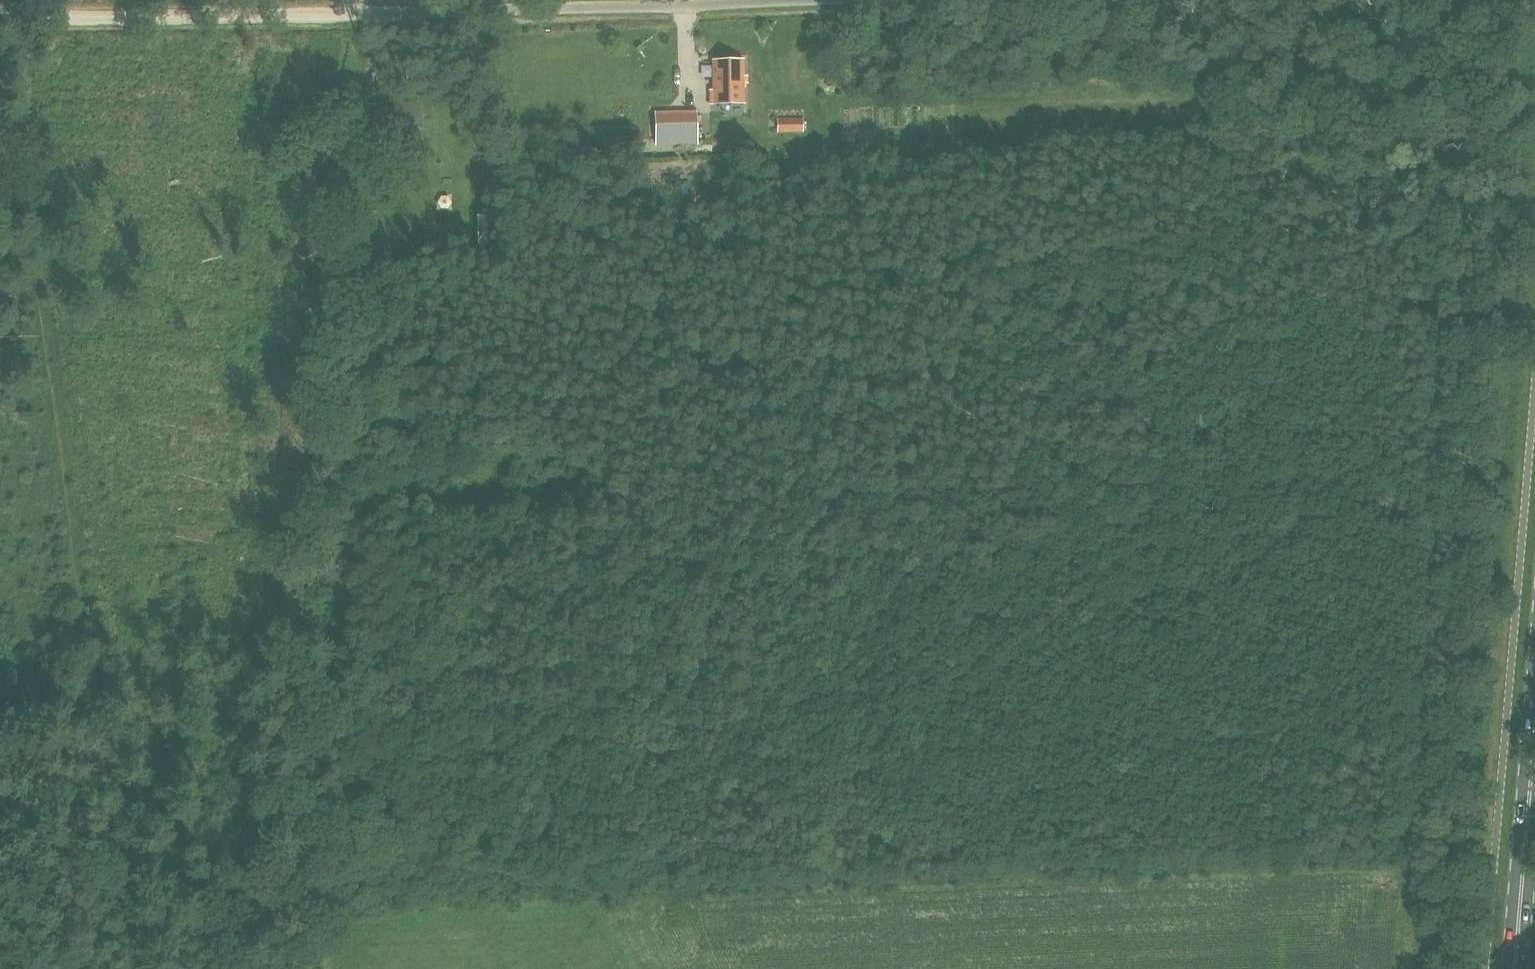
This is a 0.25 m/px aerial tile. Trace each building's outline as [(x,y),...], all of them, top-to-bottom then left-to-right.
[(745,75),(745,59),(712,59),(713,90),(709,90),(709,104),(746,103),(745,84),(749,84),(749,76),(745,75)] [(666,146),(666,112),(655,112),(655,146),(666,146)] [(777,118),(778,132),(803,132),(803,118),(777,118)]
